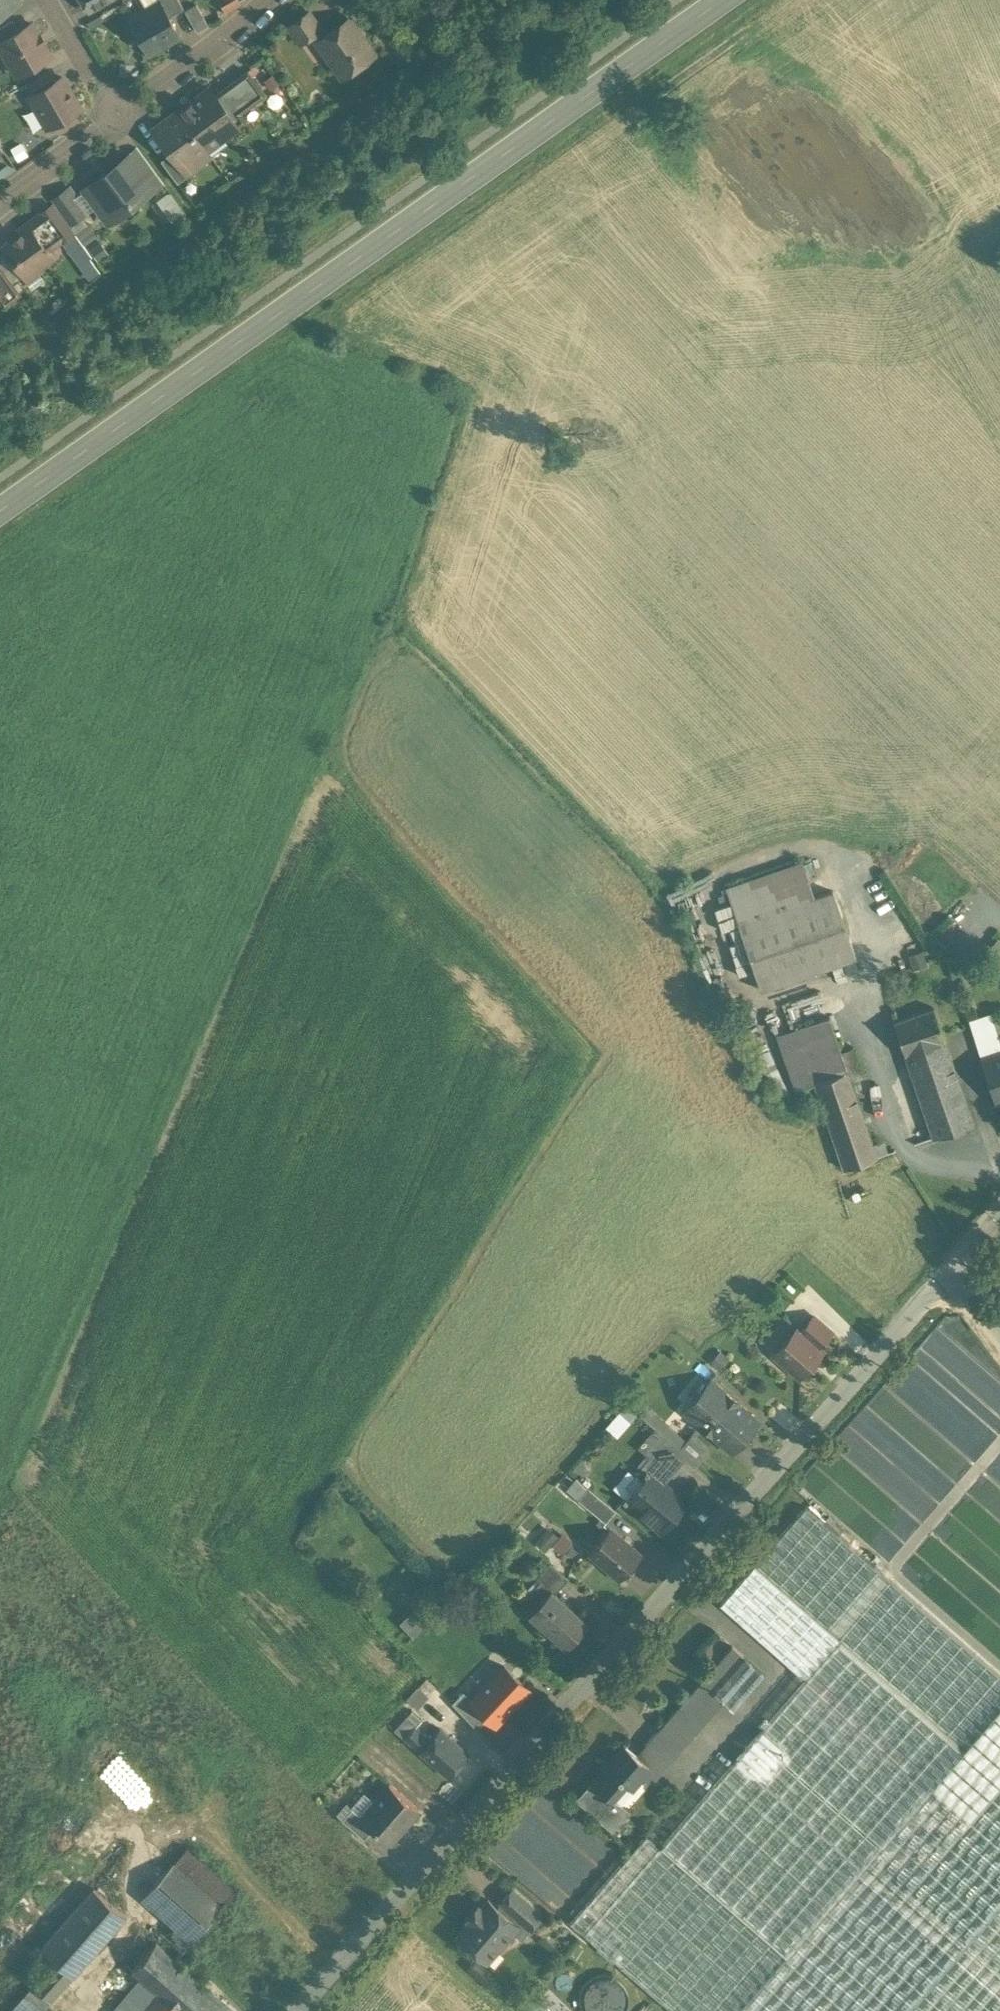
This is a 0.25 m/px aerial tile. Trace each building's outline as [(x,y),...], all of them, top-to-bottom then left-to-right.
[(19,2),(18,0),(0,0),(0,13),(19,2)] [(87,8),(102,0),(82,0),(87,8)] [(179,0),(158,0),(159,2),(160,1),(169,17),(184,8),(179,0)] [(225,11),(240,2),(239,0),(219,0),(225,11)] [(159,2),(129,19),(149,53),(180,36),(169,17),(160,1),(159,2)] [(196,4),(185,10),(197,31),(208,25),(196,4)] [(309,10),(288,25),(300,43),(321,28),(309,10)] [(348,18),(317,40),(343,75),(373,54),(348,18)] [(0,27),(0,41),(19,30),(13,19),(0,27)] [(0,41),(0,45),(1,46),(17,74),(34,65),(38,67),(42,65),(42,60),(50,55),(31,22),(19,30),(0,41)] [(50,70),(29,82),(34,92),(56,80),(50,70)] [(215,94),(210,87),(191,102),(190,101),(181,108),(179,110),(213,156),(214,156),(208,148),(246,120),(241,112),(265,94),(248,70),(215,94)] [(34,92),(29,95),(47,127),(54,123),(60,133),(80,122),(74,112),(81,108),(62,76),(56,80),(34,92)] [(179,110),(154,129),(171,152),(182,167),(183,166),(189,174),(213,156),(179,110)] [(139,150),(86,189),(108,219),(152,187),(145,179),(155,172),(139,150)] [(0,153),(0,182),(17,169),(3,151),(0,153)] [(182,167),(171,152),(161,160),(178,182),(189,174),(183,166),(182,167)] [(85,211),(69,188),(52,201),(54,202),(69,223),(85,211)] [(149,204),(159,224),(182,212),(173,193),(149,204)] [(69,223),(54,202),(37,214),(52,234),(55,231),(62,240),(63,241),(73,234),(72,233),(75,231),(69,223)] [(37,214),(17,229),(20,233),(2,247),(24,277),(52,256),(48,250),(62,240),(55,231),(52,234),(37,214)] [(0,265),(0,266),(0,299),(4,305),(19,294),(18,292),(19,291),(0,265)] [(800,859),(724,886),(759,988),(853,955),(831,889),(812,895),(800,859)] [(931,1007),(893,1020),(910,1068),(948,1055),(943,1039),(931,1007)] [(827,1015),(794,1027),(813,1081),(846,1069),(840,1051),(827,1015)] [(794,1027),(775,1033),(794,1089),(813,1082),(813,1081),(794,1027)] [(851,1047),(840,1051),(846,1069),(849,1080),(862,1076),(851,1047)] [(981,1056),(994,1102),(999,1100),(999,1050),(981,1056)] [(948,1055),(910,1068),(933,1136),(972,1123),(948,1055)] [(846,1069),(813,1081),(813,1082),(843,1167),(876,1156),(849,1080),(846,1069)] [(801,1330),(797,1326),(774,1353),(800,1375),(823,1349),(819,1345),(832,1330),(814,1315),(801,1330)] [(756,1420),(711,1381),(687,1410),(732,1448),(756,1420)] [(692,1449),(649,1411),(644,1416),(668,1436),(668,1437),(667,1438),(687,1455),(692,1449)] [(668,1436),(652,1454),(673,1472),(688,1456),(687,1455),(667,1438),(668,1437),(668,1436)] [(673,1472),(652,1454),(635,1474),(643,1481),(625,1501),(662,1531),(688,1501),(665,1482),(673,1472)] [(616,1509),(588,1486),(579,1499),(606,1522),(616,1509)] [(806,1506),(754,1565),(839,1639),(836,1643),(960,1750),(999,1704),(999,1675),(806,1506)] [(560,1545),(566,1538),(551,1525),(538,1540),(547,1548),(554,1540),(560,1545)] [(641,1555),(610,1528),(590,1551),(621,1578),(641,1555)] [(568,1577),(550,1561),(540,1572),(547,1578),(558,1589),(568,1577)] [(839,1639),(754,1565),(720,1604),(805,1678),(836,1643),(839,1639)] [(547,1578),(530,1596),(541,1606),(532,1616),(564,1644),(586,1619),(555,1592),(558,1589),(547,1578)] [(836,1643),(805,1678),(929,1786),(960,1750),(836,1643)] [(732,1644),(677,1706),(700,1726),(724,1699),(712,1689),(743,1654),(732,1644)] [(472,1698),(496,1721),(527,1687),(503,1665),(472,1698)] [(925,1790),(801,1683),(771,1718),(894,1825),(925,1790)] [(929,1786),(930,1787),(930,1786),(970,1821),(999,1786),(999,1704),(960,1750),(929,1786)] [(700,1726),(677,1706),(657,1728),(680,1748),(700,1726)] [(412,1709),(395,1728),(405,1737),(415,1725),(416,1725),(423,1718),(412,1709)] [(765,1724),(750,1742),(771,1760),(786,1742),(765,1724)] [(469,1752),(440,1727),(430,1738),(416,1725),(415,1725),(405,1737),(448,1775),(469,1752)] [(680,1748),(657,1728),(644,1743),(667,1763),(680,1748)] [(750,1742),(735,1759),(756,1777),(771,1760),(750,1742)] [(889,1831),(786,1742),(771,1760),(756,1777),(859,1866),(889,1831)] [(624,1743),(592,1779),(593,1780),(578,1797),(612,1827),(627,1809),(620,1802),(621,1801),(620,1800),(649,1767),(658,1774),(667,1763),(644,1743),(636,1753),(624,1743)] [(854,1872),(730,1765),(699,1800),(823,1907),(854,1872)] [(361,1814),(360,1815),(373,1827),(390,1842),(419,1809),(389,1782),(361,1814)] [(894,1825),(896,1826),(890,1832),(889,1831),(859,1866),(860,1867),(855,1873),(854,1872),(823,1907),(824,1909),(819,1914),(818,1913),(787,1948),(733,2010),(906,2010),(999,1903),(999,1786),(970,1821),(930,1786),(930,1787),(926,1791),(925,1790),(894,1825)] [(818,1913),(694,1806),(663,1841),(787,1948),(818,1913)] [(373,1827),(360,1815),(361,1814),(352,1807),(343,1818),(364,1837),(373,1827)] [(663,1841),(660,1845),(646,1834),(570,1921),(673,2010),(733,2010),(787,1948),(663,1841)] [(173,1861),(142,1897),(191,1940),(223,1904),(173,1861)] [(55,1959),(33,1984),(51,2000),(126,1915),(94,1887),(41,1947),(55,1959)] [(543,1914),(513,1887),(497,1906),(516,1923),(511,1929),(521,1938),(543,1914)] [(481,1906),(478,1903),(466,1917),(469,1919),(456,1934),(485,1959),(495,1947),(497,1948),(507,1937),(505,1935),(511,1929),(516,1923),(497,1906),(488,1898),(481,1906)] [(906,2010),(999,2010),(999,1903),(906,2010)] [(142,2010),(184,2010),(205,1985),(156,1941),(131,1969),(141,1978),(157,1992),(142,2010)] [(114,2010),(115,2010),(142,2010),(157,1992),(141,1978),(114,2010)] [(205,1985),(184,2010),(235,2010),(205,1985)] [(26,1993),(9,2010),(47,2010),(26,1993)]
